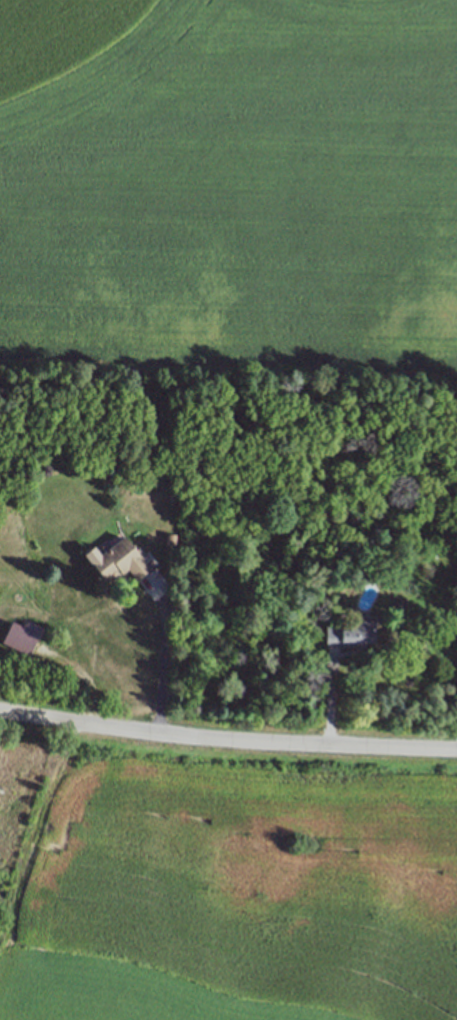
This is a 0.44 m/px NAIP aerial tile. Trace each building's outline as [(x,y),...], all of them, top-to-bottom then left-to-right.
[(125,535),(151,566),(135,580),(126,569),(120,574),(115,571),(104,580),(90,565),(125,535)] [(372,620),(373,646),(327,648),(326,628),(345,627),(345,621),(372,620)] [(28,658),(40,632),(26,625),(23,630),(10,625),(1,646),(28,658)]
